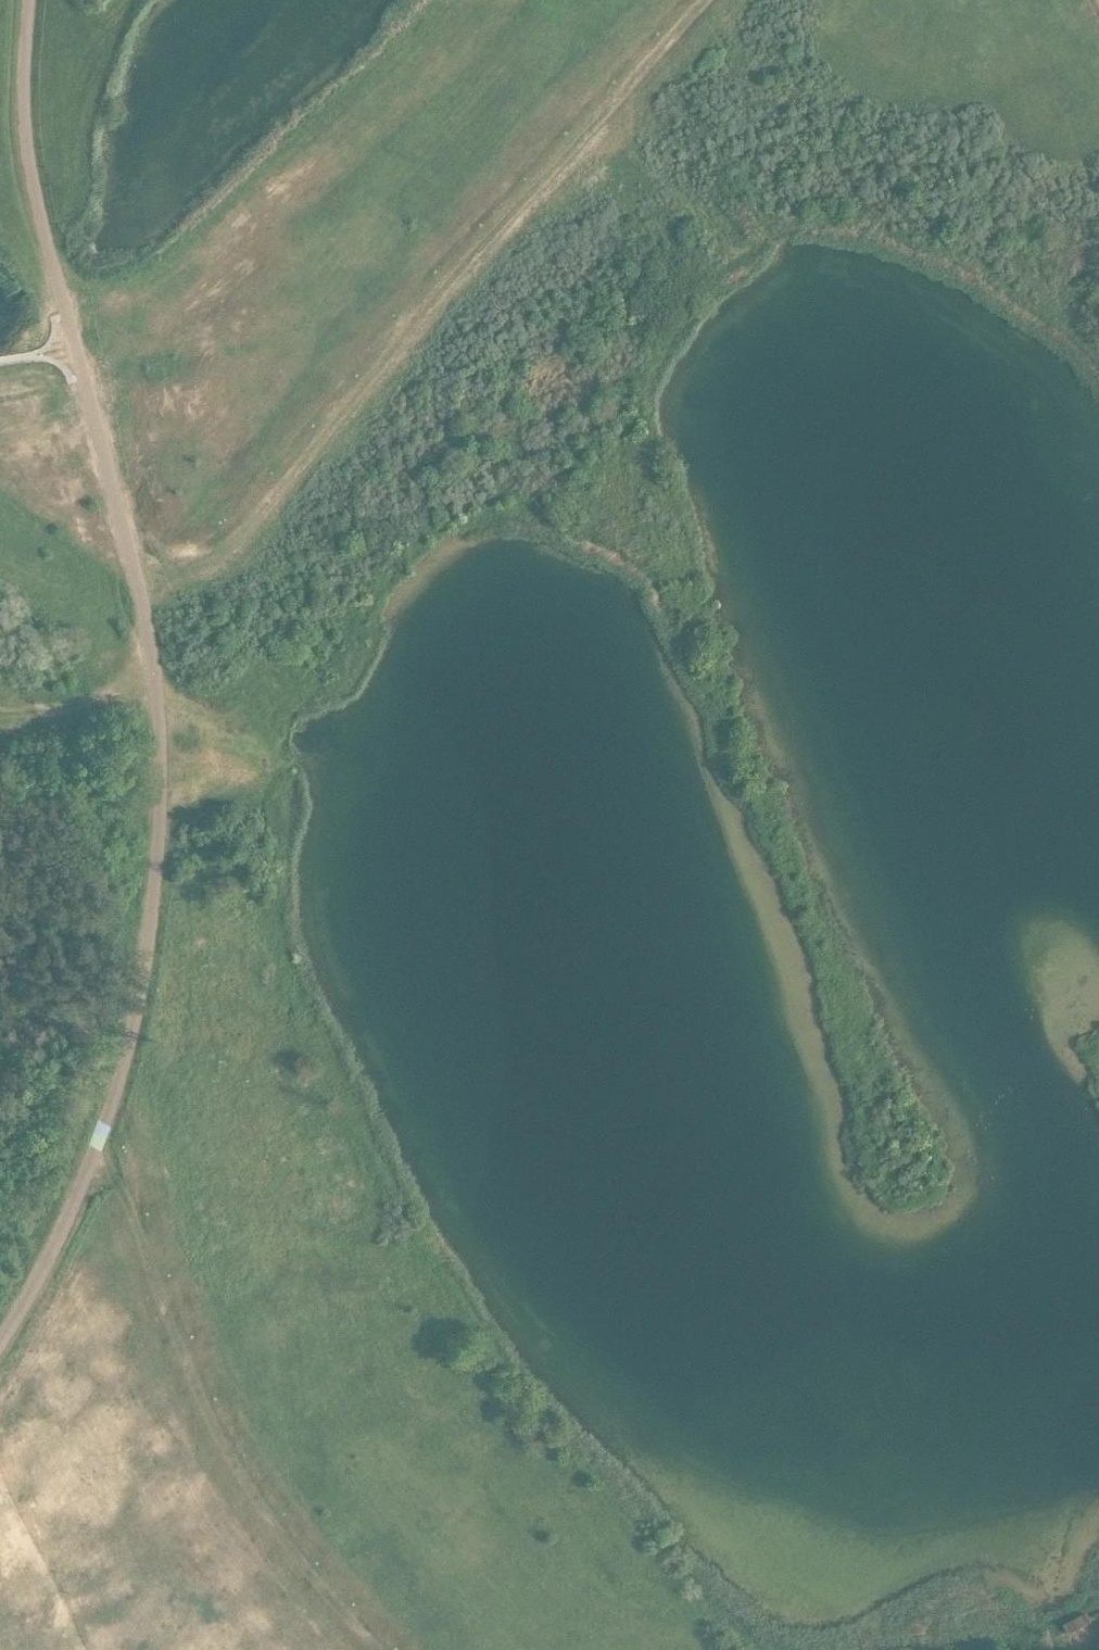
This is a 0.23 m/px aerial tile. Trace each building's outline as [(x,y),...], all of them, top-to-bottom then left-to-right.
[(1053,1608),(1061,1633),(1085,1624),(1094,1621),(1085,1596),(1053,1608)]
